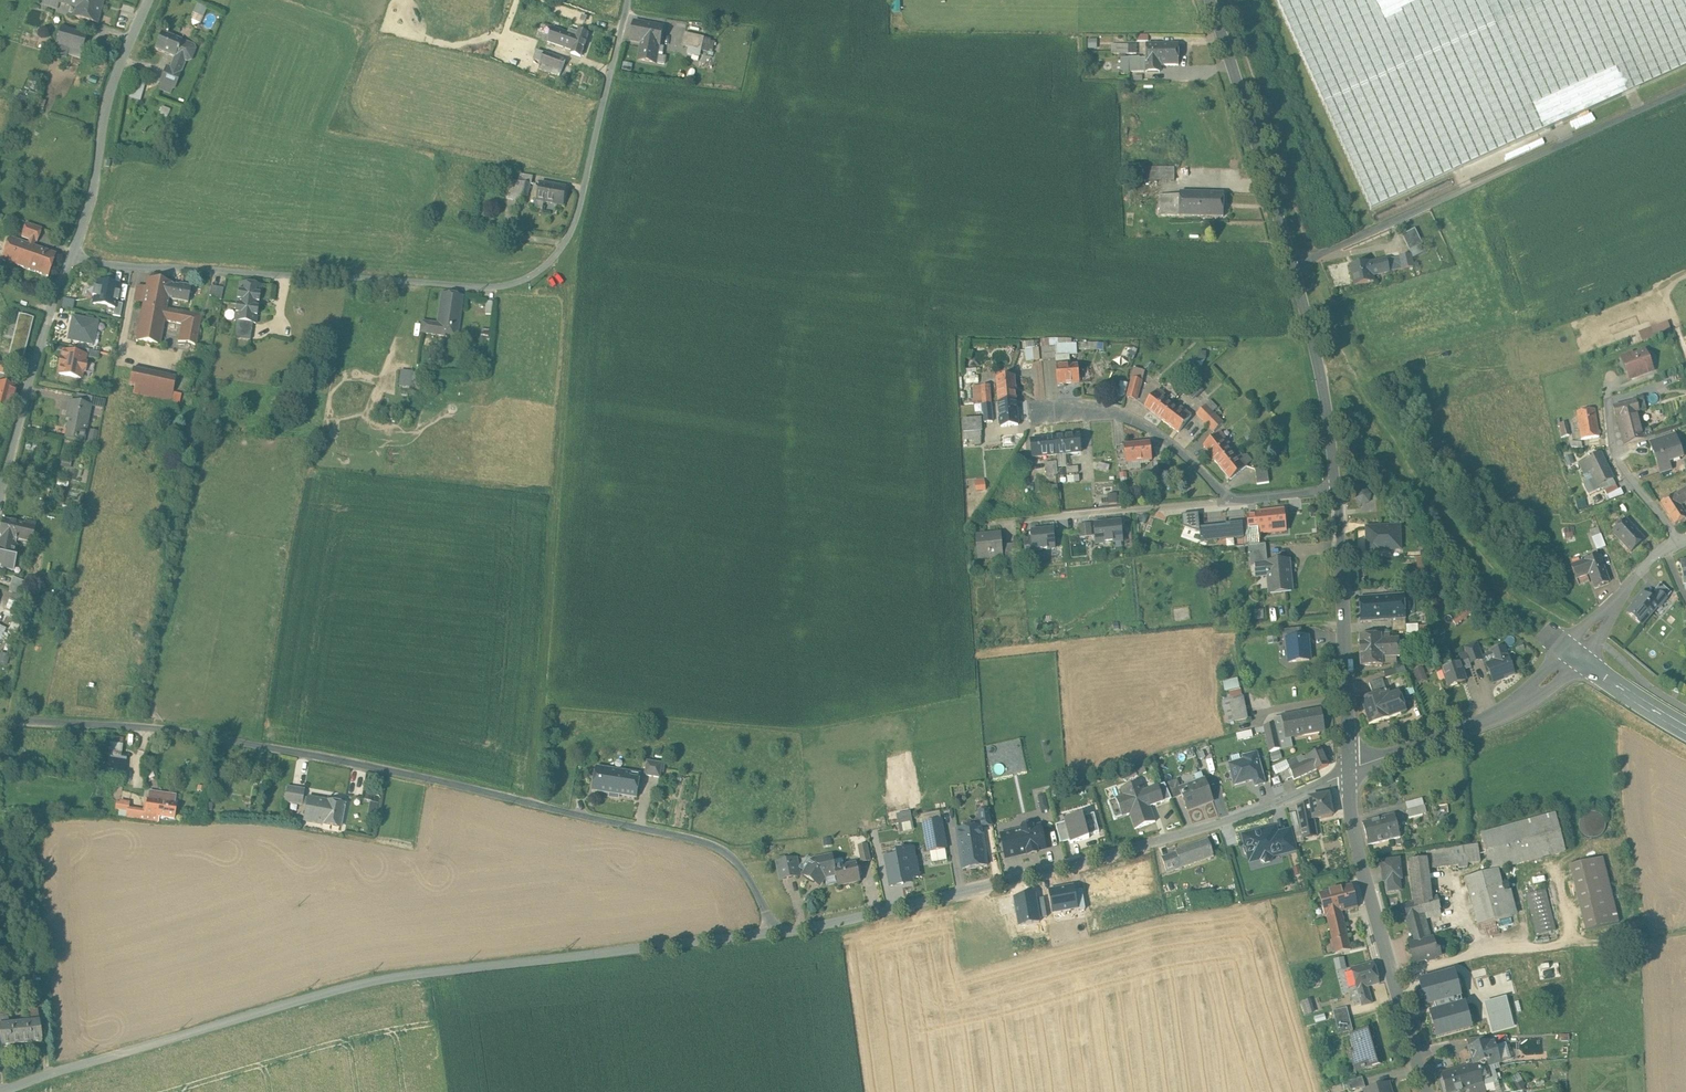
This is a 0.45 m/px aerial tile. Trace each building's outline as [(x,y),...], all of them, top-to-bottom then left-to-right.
[(95,0),(47,0),(77,8),(75,17),(97,23),(102,2),(95,0)] [(1324,103),(1497,25),(1485,0),(1277,0),(1324,103)] [(1324,103),(1371,208),(1685,66),(1685,0),(1552,0),(1497,25),(1324,103)] [(1497,25),(1552,0),(1485,0),(1497,25)] [(190,17),(199,21),(207,8),(198,3),(190,17)] [(664,27),(634,22),(631,40),(642,42),(659,45),(660,45),(664,27)] [(87,34),(60,27),(53,50),(80,58),(87,34)] [(579,30),(578,33),(569,30),(568,33),(552,28),(548,41),(572,50),(571,53),(581,56),(589,34),(579,30)] [(182,39),(168,34),(168,32),(167,32),(166,33),(162,31),(155,48),(175,56),(170,68),(180,72),(185,59),(187,60),(191,58),(194,49),(193,45),(181,41),(182,39)] [(704,37),(685,32),(682,45),(688,47),(701,50),(704,37)] [(659,45),(642,42),(639,59),(656,62),(659,45)] [(1129,54),(1129,44),(1116,44),(1116,54),(1129,54)] [(1178,44),(1146,44),(1146,58),(1154,58),(1154,54),(1178,53),(1178,44)] [(701,50),(688,47),(687,54),(700,57),(701,50)] [(569,67),(564,66),(565,60),(544,52),(538,71),(545,73),(546,72),(565,78),(569,67)] [(1154,54),(1154,58),(1146,58),(1146,71),(1146,72),(1160,72),(1159,65),(1178,65),(1178,53),(1154,54)] [(1140,58),(1139,57),(1129,57),(1129,58),(1129,71),(1139,71),(1140,58)] [(1129,58),(1121,58),(1121,74),(1129,74),(1129,72),(1129,71),(1129,58)] [(170,68),(167,66),(161,81),(174,86),(180,72),(170,68)] [(131,98),(143,99),(144,82),(133,81),(131,98)] [(39,94),(27,91),(23,104),(35,108),(39,94)] [(46,101),(40,98),(37,107),(43,109),(46,101)] [(1175,168),(1141,168),(1141,180),(1174,180),(1174,178),(1179,178),(1179,169),(1174,170),(1175,168)] [(533,175),(520,173),(518,181),(530,183),(532,183),(533,175)] [(518,181),(509,179),(506,198),(519,200),(522,182),(518,181)] [(530,183),(522,182),(519,200),(519,201),(526,202),(530,183)] [(566,187),(541,183),(537,200),(564,204),(566,187)] [(1200,193),(1180,192),(1180,195),(1171,195),(1171,215),(1199,216),(1200,193)] [(1224,193),(1200,193),(1199,216),(1223,217),(1224,193)] [(1171,195),(1158,194),(1157,215),(1171,215),(1171,195)] [(42,228),(26,223),(21,236),(29,239),(35,241),(37,242),(42,228)] [(1413,228),(1400,234),(1408,249),(1412,247),(1420,243),(1421,243),(1413,228)] [(28,244),(9,238),(2,260),(48,276),(56,254),(34,246),(35,241),(29,239),(28,244)] [(1420,243),(1412,247),(1415,255),(1423,251),(1420,243)] [(1411,254),(1400,256),(1403,268),(1414,266),(1411,254)] [(1400,256),(1387,259),(1389,271),(1403,268),(1400,256)] [(1387,259),(1370,262),(1373,274),(1389,271),(1387,259)] [(1370,261),(1350,265),(1355,285),(1374,281),(1373,274),(1370,262),(1370,261)] [(148,279),(136,341),(160,345),(164,320),(166,309),(168,298),(171,283),(148,279)] [(120,286),(96,281),(92,303),(117,307),(120,286)] [(261,285),(240,282),(237,304),(258,307),(261,285)] [(191,287),(179,285),(179,286),(172,285),(172,283),(171,283),(168,298),(188,302),(191,287)] [(218,286),(210,285),(207,297),(215,298),(218,286)] [(276,286),(267,285),(265,298),(274,300),(276,286)] [(224,287),(218,286),(215,298),(221,299),(224,287)] [(463,296),(442,293),(438,323),(423,322),(422,331),(457,337),(463,296)] [(258,307),(237,304),(235,320),(237,320),(253,323),(256,323),(258,307)] [(201,315),(166,309),(164,320),(182,323),(178,341),(196,345),(201,315)] [(96,322),(73,317),(69,339),(93,344),(96,325),(96,322)] [(253,323),(237,320),(235,338),(250,340),(253,323)] [(1639,331),(1642,339),(1671,329),(1668,321),(1639,331)] [(18,323),(9,356),(22,359),(30,327),(18,323)] [(470,329),(463,328),(462,339),(468,340),(470,330),(470,329)] [(1074,355),(1074,345),(1056,345),(1056,346),(1056,356),(1069,355),(1074,355)] [(89,350),(69,346),(68,352),(85,356),(87,356),(89,350)] [(1056,346),(1041,348),(1042,361),(1057,359),(1056,356),(1056,346)] [(1032,349),(1025,349),(1026,362),(1033,361),(1032,349)] [(68,352),(64,351),(62,358),(61,358),(60,366),(61,366),(59,373),(81,377),(82,371),(84,371),(86,363),(84,362),(85,356),(68,352)] [(1645,353),(1624,361),(1631,381),(1653,372),(1645,353)] [(1069,355),(1056,356),(1057,359),(1057,363),(1056,363),(1057,385),(1079,383),(1078,365),(1070,366),(1069,355)] [(422,364),(413,363),(410,388),(418,390),(422,364)] [(176,377),(133,369),(129,385),(135,386),(173,394),(176,377)] [(978,376),(966,377),(966,384),(978,383),(978,376)] [(1014,377),(997,378),(999,402),(1016,401),(1014,377)] [(1141,381),(1133,378),(1127,397),(1136,400),(1141,381)] [(1183,386),(1177,381),(1171,388),(1178,393),(1183,386)] [(10,411),(16,388),(0,384),(0,409),(10,411)] [(989,385),(981,386),(982,398),(990,398),(989,385)] [(173,394),(135,386),(133,394),(171,401),(173,394)] [(981,386),(972,387),(974,405),(981,404),(983,404),(982,398),(981,386)] [(1158,390),(1145,407),(1162,420),(1172,406),(1166,401),(1168,398),(1164,395),(1158,390)] [(105,401),(76,395),(75,402),(91,406),(104,408),(105,401)] [(1643,399),(1636,401),(1636,403),(1639,413),(1646,411),(1643,399)] [(1219,410),(1209,400),(1204,405),(1205,406),(1211,412),(1214,415),(1219,410)] [(75,402),(70,401),(67,418),(70,419),(66,437),(84,441),(91,406),(75,402)] [(1016,401),(999,402),(1001,426),(1018,425),(1016,401)] [(983,404),(981,404),(983,422),(992,421),(990,403),(983,404)] [(1636,403),(1614,409),(1617,419),(1618,419),(1637,413),(1639,413),(1636,403)] [(1183,414),(1172,406),(1162,420),(1179,433),(1192,416),(1185,412),(1183,414)] [(1205,406),(1197,414),(1202,420),(1211,412),(1205,406)] [(1595,410),(1577,413),(1582,441),(1599,438),(1595,410)] [(1211,412),(1202,420),(1208,425),(1216,417),(1214,415),(1211,412)] [(1637,413),(1618,419),(1623,439),(1643,433),(1643,432),(1637,413)] [(1208,425),(1206,427),(1212,432),(1221,423),(1216,417),(1208,425)] [(1566,424),(1558,426),(1562,439),(1570,437),(1566,424)] [(98,431),(91,429),(88,445),(95,446),(98,431)] [(1650,430),(1643,432),(1643,433),(1645,439),(1652,437),(1650,430)] [(1643,433),(1623,439),(1625,445),(1645,439),(1643,433)] [(1226,440),(1221,434),(1204,447),(1217,463),(1231,452),(1223,442),(1226,440)] [(1055,437),(1057,454),(1081,452),(1079,435),(1055,437)] [(1055,437),(1031,439),(1032,457),(1057,455),(1057,454),(1055,437)] [(1676,437),(1650,445),(1659,474),(1670,470),(1667,460),(1681,455),(1676,437)] [(1150,442),(1125,445),(1125,446),(1126,462),(1127,462),(1127,466),(1127,469),(1140,468),(1140,461),(1152,460),(1150,442)] [(1125,446),(1116,447),(1118,467),(1127,466),(1127,462),(1126,462),(1125,446)] [(1239,462),(1231,452),(1217,463),(1231,479),(1247,466),(1242,460),(1239,462)] [(1600,454),(1590,459),(1589,459),(1588,460),(1579,464),(1585,476),(1591,473),(1591,472),(1605,465),(1600,454)] [(1057,462),(1046,463),(1047,475),(1058,474),(1057,462)] [(1161,462),(1154,463),(1155,478),(1162,477),(1161,462)] [(1605,465),(1591,472),(1591,473),(1585,476),(1583,477),(1586,483),(1588,482),(1594,493),(1601,489),(1602,490),(1609,487),(1607,483),(1613,480),(1605,465)] [(1267,467),(1255,469),(1257,483),(1269,482),(1267,467)] [(976,478),(976,489),(986,489),(986,478),(976,478)] [(1613,480),(1607,483),(1609,487),(1610,488),(1615,486),(1613,480)] [(1610,488),(1604,491),(1607,497),(1618,491),(1615,486),(1610,488)] [(1371,507),(1368,487),(1359,489),(1362,508),(1371,507)] [(1674,496),(1673,495),(1660,504),(1675,526),(1685,519),(1685,515),(1680,506),(1685,502),(1685,488),(1674,496)] [(1618,491),(1607,497),(1609,501),(1623,496),(1620,490),(1618,491)] [(1593,497),(1576,501),(1578,511),(1595,506),(1593,497)] [(1256,513),(1247,514),(1248,529),(1246,535),(1246,538),(1249,545),(1259,544),(1259,541),(1260,540),(1260,537),(1259,536),(1258,533),(1286,530),(1283,509),(1256,512),(1256,513)] [(2,518),(0,528),(0,534),(1,534),(17,537),(32,541),(36,523),(25,520),(25,523),(2,518)] [(1121,520),(1095,522),(1096,541),(1123,539),(1121,520)] [(1626,520),(1612,533),(1631,553),(1645,540),(1626,520)] [(1092,523),(1080,523),(1081,536),(1092,536),(1092,523)] [(1242,523),(1227,524),(1228,538),(1234,537),(1234,539),(1244,538),(1242,523)] [(1227,524),(1197,527),(1199,540),(1228,538),(1227,524)] [(1031,529),(1033,550),(1055,548),(1053,526),(1031,529)] [(1399,526),(1366,527),(1367,551),(1369,553),(1377,552),(1379,550),(1378,546),(1400,545),(1399,526)] [(1598,528),(1590,531),(1592,538),(1600,535),(1598,528)] [(1000,533),(976,535),(978,558),(1002,556),(1000,533)] [(1,534),(0,538),(0,564),(0,566),(14,569),(17,555),(15,555),(17,543),(16,543),(16,539),(17,539),(17,537),(1,534)] [(1592,538),(1597,551),(1605,547),(1601,535),(1600,535),(1592,538)] [(1259,544),(1249,545),(1251,565),(1258,565),(1258,563),(1266,562),(1264,543),(1259,544)] [(1013,544),(1004,545),(1006,564),(1014,563),(1013,544)] [(1592,557),(1583,560),(1584,561),(1582,562),(1582,561),(1581,562),(1572,566),(1576,579),(1589,574),(1589,572),(1604,567),(1600,556),(1592,559),(1592,557)] [(1266,562),(1258,563),(1258,565),(1259,576),(1268,575),(1269,591),(1291,589),(1289,560),(1266,562)] [(1604,567),(1589,572),(1589,574),(1595,588),(1609,583),(1603,568),(1604,567)] [(26,580),(14,575),(8,589),(12,591),(21,594),(21,593),(26,580)] [(1672,594),(1661,584),(1656,589),(1659,592),(1667,600),(1672,594)] [(21,593),(21,594),(12,591),(10,597),(20,601),(21,601),(24,595),(21,593)] [(1667,600),(1659,592),(1651,601),(1660,608),(1667,600)] [(1643,593),(1636,601),(1637,602),(1626,614),(1641,627),(1654,613),(1657,616),(1662,610),(1660,608),(1651,601),(1643,593)] [(1406,594),(1384,595),(1386,619),(1392,619),(1407,618),(1406,594)] [(1384,595),(1360,596),(1361,621),(1386,619),(1384,595)] [(11,597),(5,613),(14,617),(20,601),(11,597)] [(43,600),(35,598),(33,608),(41,609),(43,600)] [(1451,620),(1454,624),(1470,612),(1468,608),(1451,620)] [(14,617),(12,616),(8,632),(16,634),(20,618),(14,617)] [(1407,618),(1392,619),(1393,631),(1408,631),(1407,618)] [(1301,628),(1282,630),(1282,640),(1287,639),(1302,637),(1301,628)] [(1380,634),(1359,635),(1361,666),(1383,664),(1382,658),(1380,634)] [(1398,638),(1389,639),(1389,634),(1380,634),(1382,658),(1399,656),(1398,638)] [(1302,637),(1287,639),(1289,662),(1310,660),(1308,637),(1302,637)] [(1476,643),(1464,647),(1466,654),(1469,664),(1482,660),(1476,643)] [(1504,648),(1492,652),(1496,662),(1487,665),(1493,682),(1513,675),(1508,658),(1507,658),(1504,648)] [(1466,654),(1459,656),(1464,670),(1471,667),(1469,664),(1466,654)] [(1461,663),(1452,667),(1452,665),(1449,666),(1449,667),(1444,669),(1450,688),(1467,682),(1461,663)] [(1397,669),(1384,672),(1385,678),(1398,674),(1397,669)] [(1239,678),(1225,680),(1228,697),(1242,694),(1239,678)] [(1383,679),(1370,683),(1374,696),(1388,691),(1383,679)] [(1374,696),(1363,700),(1371,724),(1390,717),(1407,711),(1407,710),(1400,692),(1389,696),(1388,691),(1374,696)] [(1243,698),(1223,702),(1227,724),(1247,720),(1243,698)] [(1320,710),(1302,713),(1306,734),(1324,731),(1320,710)] [(1302,713),(1282,717),(1287,738),(1291,737),(1306,734),(1302,713)] [(1287,738),(1282,717),(1274,718),(1275,724),(1280,750),(1293,747),(1291,737),(1287,738)] [(1275,724),(1264,726),(1269,752),(1280,750),(1275,724)] [(1251,731),(1243,733),(1245,739),(1252,737),(1251,731)] [(123,757),(124,744),(110,743),(108,769),(127,770),(127,757),(123,757)] [(1303,758),(1304,760),(1289,767),(1293,777),(1294,779),(1316,769),(1316,770),(1328,765),(1321,750),(1303,758)] [(1242,759),(1228,763),(1234,786),(1253,781),(1254,787),(1265,784),(1257,752),(1242,756),(1242,759)] [(1302,756),(1287,762),(1289,767),(1304,760),(1303,758),(1302,756)] [(663,764),(647,761),(645,776),(660,778),(663,764)] [(1286,761),(1273,767),(1276,773),(1284,770),(1283,769),(1289,767),(1287,762),(1286,761)] [(641,774),(596,767),(592,791),(637,798),(641,774)] [(1293,777),(1289,767),(1283,769),(1284,770),(1287,779),(1293,777)] [(1135,770),(1122,775),(1125,781),(1137,776),(1135,770)] [(1201,771),(1194,773),(1197,783),(1205,780),(1201,771)] [(125,775),(105,772),(104,784),(123,786),(125,775)] [(1177,779),(1165,784),(1172,799),(1182,795),(1181,791),(1182,791),(1177,779)] [(1197,783),(1190,786),(1191,788),(1182,791),(1181,791),(1182,795),(1188,809),(1212,800),(1205,780),(1197,783)] [(1141,782),(1121,789),(1123,796),(1107,801),(1114,820),(1130,814),(1135,829),(1155,822),(1150,808),(1164,803),(1158,786),(1144,791),(1141,782)] [(304,789),(287,786),(284,802),(302,805),(304,789)] [(1045,794),(1038,796),(1042,812),(1049,810),(1045,794)] [(1329,795),(1309,799),(1310,804),(1314,820),(1333,816),(1329,795)] [(177,803),(148,798),(146,812),(145,813),(159,816),(174,818),(177,803)] [(344,804),(310,798),(305,819),(340,826),(344,804)] [(377,815),(378,801),(370,801),(369,814),(377,815)] [(1310,804),(1296,807),(1303,839),(1317,836),(1314,820),(1310,804)] [(1422,806),(1405,811),(1407,818),(1425,813),(1422,806)] [(146,812),(129,809),(128,816),(159,820),(159,816),(145,813),(146,812)] [(991,825),(988,809),(979,810),(981,822),(984,825),(984,826),(991,825)] [(1062,823),(1056,824),(1061,842),(1068,840),(1069,846),(1092,839),(1091,834),(1099,832),(1094,815),(1086,817),(1084,811),(1061,817),(1062,823)] [(896,814),(900,832),(914,830),(910,812),(896,814)] [(1555,813),(1481,834),(1491,871),(1498,869),(1566,851),(1555,813)] [(1592,813),(1589,813),(1587,814),(1585,815),(1583,817),(1581,819),(1580,822),(1580,824),(1580,827),(1580,829),(1581,832),(1582,834),(1584,836),(1586,837),(1589,839),(1591,839),(1594,839),(1596,839),(1599,838),(1601,836),(1603,835),(1604,832),(1605,830),(1606,828),(1606,825),(1606,822),(1605,820),(1603,818),(1601,816),(1599,814),(1597,813),(1594,813),(1592,813)] [(1395,814),(1363,822),(1368,845),(1401,837),(1395,814)] [(941,819),(923,823),(928,852),(946,849),(941,819)] [(1029,822),(1023,823),(1021,826),(1022,830),(1001,834),(1006,857),(1028,852),(1028,854),(1037,852),(1037,850),(1046,848),(1040,826),(1032,828),(1032,823),(1029,822)] [(982,825),(957,829),(962,868),(987,864),(982,825)] [(1276,828),(1243,836),(1246,846),(1244,849),(1245,853),(1248,855),(1250,862),(1261,859),(1261,861),(1265,864),(1270,862),(1273,858),(1272,856),(1282,854),(1277,834),(1276,828)] [(1290,831),(1277,834),(1282,854),(1295,850),(1290,831)] [(1208,840),(1176,851),(1177,853),(1182,868),(1214,857),(1208,840)] [(867,844),(859,846),(862,863),(870,861),(867,844)] [(896,853),(884,855),(889,888),(914,883),(913,879),(920,878),(915,846),(895,850),(896,853)] [(1477,846),(1425,852),(1426,858),(1428,870),(1457,866),(1457,870),(1463,869),(1462,866),(1480,863),(1477,846)] [(1177,853),(1162,858),(1167,873),(1182,868),(1177,853)] [(829,856),(813,860),(803,875),(820,886),(825,877),(836,875),(834,866),(835,866),(834,865),(830,865),(829,856)] [(1603,857),(1570,866),(1586,930),(1619,922),(1603,857)] [(1426,858),(1409,860),(1414,902),(1421,901),(1432,897),(1428,870),(1426,858)] [(796,859),(777,863),(781,879),(800,875),(796,859)] [(1399,860),(1381,862),(1383,881),(1388,880),(1389,891),(1400,890),(1399,879),(1401,878),(1399,860)] [(856,863),(844,866),(844,865),(835,866),(834,866),(836,875),(838,886),(860,881),(856,863)] [(1491,871),(1464,879),(1478,927),(1510,918),(1498,869),(1491,871)] [(1351,886),(1320,894),(1326,917),(1341,912),(1357,908),(1351,886)] [(1546,889),(1526,894),(1537,935),(1556,930),(1546,889)] [(1204,894),(1191,897),(1194,910),(1207,908),(1205,900),(1204,894)] [(1225,895),(1205,900),(1207,908),(1227,903),(1225,895)] [(1432,897),(1421,901),(1424,913),(1441,908),(1437,896),(1432,897)] [(1414,902),(1404,905),(1414,943),(1431,939),(1424,913),(1421,901),(1414,902)] [(1341,912),(1327,916),(1335,954),(1351,950),(1341,912)] [(1414,943),(1409,944),(1414,963),(1425,960),(1427,961),(1435,959),(1436,957),(1441,956),(1438,944),(1435,945),(1433,938),(1431,939),(1414,943)] [(1334,958),(1336,970),(1347,968),(1345,956),(1334,958)] [(1374,963),(1352,969),(1362,1006),(1372,1003),(1367,987),(1379,983),(1374,963)] [(1560,965),(1547,966),(1549,978),(1561,976),(1560,965)] [(1453,973),(1420,982),(1426,1005),(1434,1003),(1436,1012),(1431,1013),(1438,1037),(1470,1028),(1464,1004),(1457,1006),(1455,997),(1460,995),(1453,973)] [(1308,1000),(1301,1002),(1305,1015),(1312,1013),(1308,1000)] [(1347,1007),(1333,1011),(1335,1019),(1349,1015),(1347,1007)] [(38,1010),(28,1011),(29,1023),(39,1022),(38,1010)] [(1509,1010),(1493,1014),(1496,1026),(1512,1021),(1509,1010)] [(0,1014),(0,1026),(9,1025),(7,1014),(0,1014)] [(1349,1015),(1335,1019),(1339,1033),(1353,1030),(1349,1015)] [(0,1026),(0,1041),(1,1047),(42,1043),(39,1022),(29,1023),(9,1025),(0,1026)] [(1373,1028),(1353,1033),(1359,1056),(1354,1057),(1358,1070),(1383,1063),(1373,1028)] [(1486,1036),(1466,1039),(1469,1047),(1488,1043),(1486,1036)] [(1488,1043),(1469,1047),(1472,1058),(1473,1057),(1475,1064),(1477,1063),(1487,1060),(1489,1065),(1500,1062),(1499,1058),(1500,1055),(1498,1048),(1495,1046),(1494,1042),(1488,1043)] [(1487,1060),(1477,1063),(1481,1078),(1492,1076),(1491,1075),(1491,1072),(1489,1065),(1487,1060)] [(1441,1073),(1446,1091),(1457,1091),(1468,1089),(1482,1085),(1483,1085),(1481,1078),(1477,1063),(1475,1064),(1441,1073)] [(1492,1076),(1481,1078),(1483,1085),(1482,1085),(1482,1086),(1493,1083),(1493,1082),(1497,1081),(1496,1074),(1491,1075),(1492,1076)] [(1362,1077),(1347,1081),(1350,1089),(1364,1086),(1362,1077)] [(1365,1090),(1366,1091),(1390,1091),(1387,1083),(1365,1090)]
